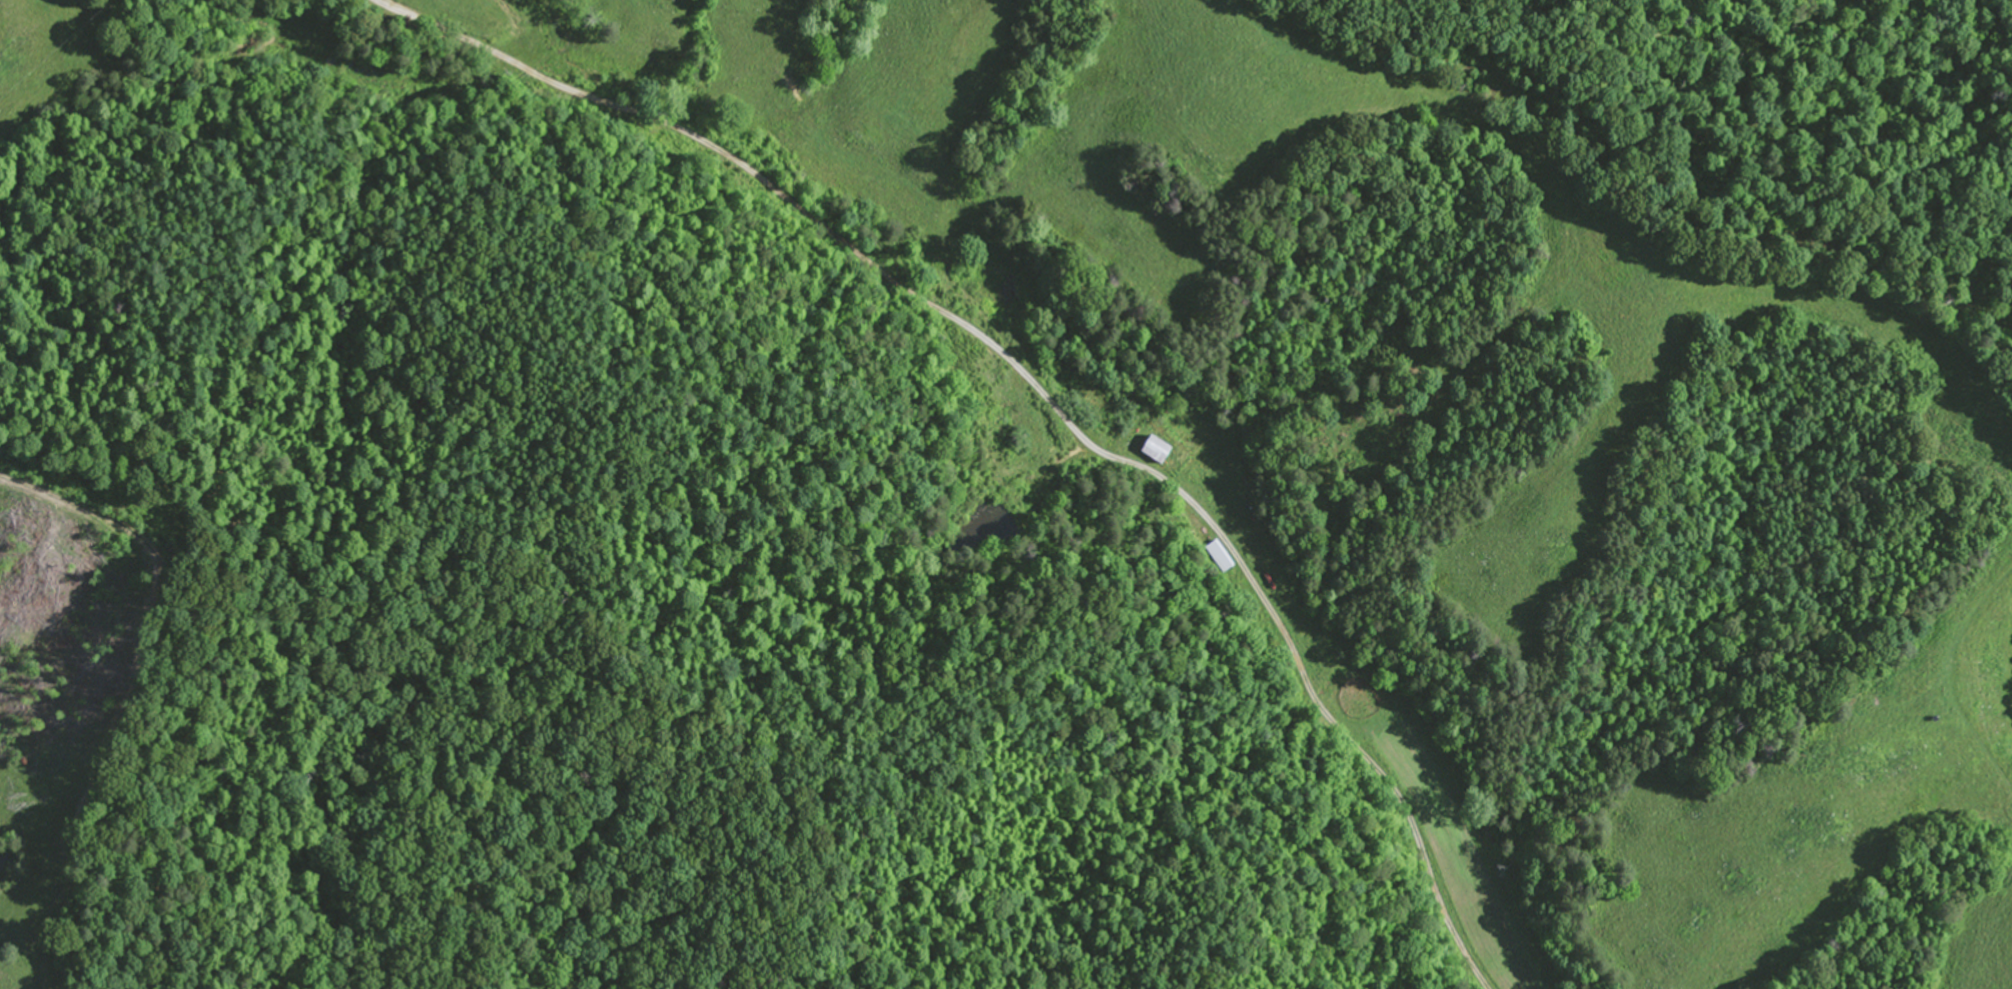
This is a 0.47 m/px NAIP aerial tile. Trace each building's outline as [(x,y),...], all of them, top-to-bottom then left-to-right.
[(1139,452),(1159,465),(1170,449),(1150,435),(1139,452)]
